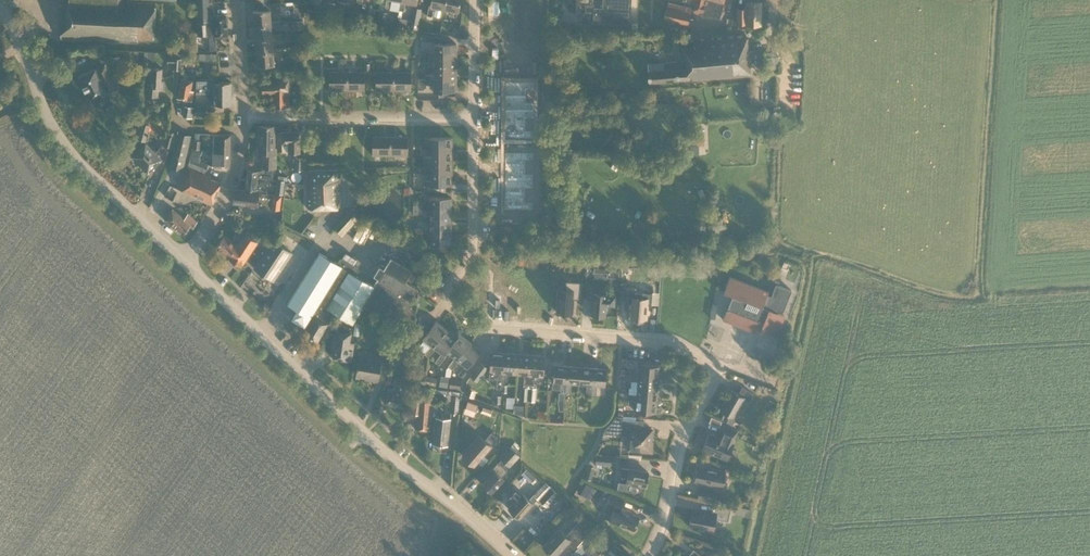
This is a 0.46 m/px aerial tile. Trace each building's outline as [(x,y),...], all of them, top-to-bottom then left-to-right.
[(65,6),(63,6),(61,37),(138,42),(138,37),(154,38),(156,2),(137,1),(137,0),(65,0),(65,6)] [(198,9),(214,8),(213,1),(208,1),(208,0),(197,0),(198,9)] [(348,15),(351,3),(337,0),(335,12),(348,15)] [(379,10),(388,11),(389,7),(385,7),(386,0),(381,0),(379,10)] [(398,9),(403,10),(405,1),(416,3),(417,0),(400,0),(398,9)] [(442,8),(444,8),(446,0),(431,0),(431,5),(429,4),(427,15),(432,16),(434,6),(442,8)] [(444,8),(442,8),(441,17),(445,18),(447,8),(458,11),(460,0),(446,0),(444,8)] [(537,29),(538,0),(521,0),(521,29),(537,29)] [(601,22),(630,24),(631,0),(603,0),(602,7),(594,7),(594,6),(593,4),(592,4),(592,0),(569,0),(568,8),(582,9),(582,22),(593,22),(593,21),(601,22)] [(702,13),(720,18),(724,0),(696,0),(694,11),(694,12),(702,14),(702,13)] [(745,24),(761,24),(761,2),(745,1),(745,8),(737,8),(737,23),(745,23),(745,24)] [(664,18),(687,24),(691,7),(668,2),(664,18)] [(254,24),(271,23),(271,21),(271,12),(280,12),(280,7),(277,7),(270,7),(270,9),(253,10),(254,24)] [(418,29),(421,8),(413,7),(409,27),(418,29)] [(197,9),(197,23),(198,34),(208,34),(208,36),(212,36),(228,35),(226,14),(214,15),(214,8),(198,9),(197,9)] [(369,9),(367,20),(376,22),(378,10),(369,9)] [(378,22),(387,24),(388,11),(379,10),(378,22)] [(255,38),(272,36),(272,34),(272,26),(281,25),(281,20),(271,21),(271,23),(254,24),(255,38)] [(292,29),(303,28),(303,20),(291,20),(292,29)] [(34,33),(35,38),(57,35),(56,29),(34,33)] [(421,39),(445,42),(446,34),(422,31),(421,39)] [(272,34),(272,36),(255,38),(256,51),(273,50),(273,48),(273,39),(282,38),(282,33),(272,34)] [(680,60),(664,62),(664,69),(648,70),(649,82),(692,79),(692,80),(750,75),(746,34),(678,40),(680,60)] [(216,39),(213,39),(212,36),(208,36),(209,50),(217,50),(216,39)] [(531,59),(532,42),(495,42),(495,59),(531,59)] [(426,50),(426,55),(456,55),(456,43),(434,43),(434,50),(426,50)] [(273,50),(256,51),(257,65),(275,63),(274,53),(283,52),(283,47),(273,48),(273,50)] [(137,50),(123,49),(122,59),(136,60),(137,50)] [(764,51),(766,70),(779,68),(777,50),(764,51)] [(173,68),(181,69),(182,58),(183,58),(183,52),(168,51),(167,62),(173,63),(173,68)] [(434,60),(434,66),(456,67),(456,55),(426,55),(426,59),(434,60)] [(195,66),(195,58),(186,57),(185,65),(195,66)] [(86,90),(90,98),(90,99),(91,98),(97,95),(103,107),(113,102),(108,92),(117,87),(105,63),(80,76),(79,76),(80,77),(84,85),(83,85),(85,90),(86,90)] [(425,73),(425,78),(456,78),(456,67),(434,66),(434,73),(425,73)] [(145,88),(145,92),(145,95),(158,96),(159,89),(163,90),(164,80),(162,80),(163,69),(163,68),(147,67),(147,74),(148,74),(147,88),(145,88)] [(329,89),(347,89),(347,71),(329,71),(329,89)] [(347,71),(347,89),(365,90),(365,71),(347,71)] [(376,90),(393,90),(394,71),(376,71),(376,90)] [(411,72),(394,71),(393,90),(411,90),(411,72)] [(262,83),(262,94),(275,93),(276,107),(290,106),(289,94),(292,94),(291,75),(274,75),(274,82),(262,83)] [(208,92),(208,96),(214,96),(214,93),(231,93),(231,82),(215,82),(215,78),(202,77),(202,78),(196,78),(196,92),(208,92)] [(178,97),(192,100),(193,90),(191,90),(193,80),(182,78),(178,97)] [(426,83),(434,83),(434,90),(439,90),(448,90),(456,90),(456,78),(425,78),(418,78),(418,89),(423,89),(426,86),(426,83)] [(504,81),(504,95),(525,95),(525,89),(532,89),(532,81),(504,81)] [(214,93),(214,96),(208,96),(207,104),(231,104),(231,93),(214,93)] [(504,95),(504,109),(532,109),(532,102),(525,102),(525,95),(504,95)] [(184,116),(192,118),(194,107),(185,105),(184,116)] [(195,115),(206,115),(206,106),(195,105),(195,115)] [(777,115),(779,111),(777,106),(771,106),(769,111),(771,115),(777,115)] [(504,109),(504,124),(525,124),(525,117),(532,117),(532,109),(504,109)] [(138,130),(139,131),(141,131),(139,138),(139,139),(129,149),(141,162),(140,163),(148,172),(159,161),(164,163),(169,150),(163,144),(155,152),(145,141),(145,139),(147,140),(149,133),(146,132),(149,124),(141,122),(140,122),(140,123),(138,129),(138,130)] [(504,124),(504,138),(532,138),(532,130),(525,130),(525,124),(504,124)] [(263,167),(276,168),(276,148),(275,148),(275,125),(260,125),(259,148),(264,148),(263,167)] [(179,131),(170,166),(183,170),(191,135),(179,131)] [(289,152),(300,152),(300,132),(282,132),(282,143),(282,152),(289,152)] [(214,134),(214,148),(230,149),(231,134),(214,134)] [(706,136),(693,135),(693,144),(706,144),(706,136)] [(372,154),(390,154),(390,136),(373,136),(372,154)] [(390,136),(390,154),(408,155),(408,136),(390,136)] [(432,142),(432,149),(452,149),(452,137),(432,136),(432,137),(424,137),(424,142),(432,142)] [(200,148),(194,148),(194,147),(192,147),(190,156),(188,165),(204,171),(208,163),(199,160),(201,148),(200,148)] [(230,149),(214,148),(213,166),(229,166),(229,163),(230,163),(230,149)] [(452,160),(452,149),(432,149),(432,155),(424,155),(424,160),(452,160)] [(504,152),(504,167),(525,167),(525,160),(532,160),(532,152),(504,152)] [(295,169),(303,169),(304,157),(295,156),(295,169)] [(432,165),(432,172),(452,172),(452,160),(424,160),(424,165),(432,165)] [(210,177),(211,176),(187,166),(185,171),(184,171),(177,187),(213,202),(221,182),(210,177)] [(504,167),(504,181),(533,181),(533,173),(525,173),(525,167),(504,167)] [(246,188),(266,191),(268,178),(257,177),(258,170),(248,169),(246,188)] [(309,183),(308,183),(308,208),(341,207),(340,183),(340,173),(337,173),(337,169),(309,170),(309,183)] [(452,172),(432,172),(432,179),(424,179),(424,184),(432,184),(434,184),(452,184),(452,172)] [(276,192),(283,193),(285,180),(278,179),(276,192)] [(504,181),(504,195),(525,195),(525,188),(533,188),(533,181),(504,181)] [(250,205),(251,206),(255,206),(256,206),(258,206),(259,191),(238,189),(235,188),(233,202),(250,205)] [(273,193),(271,207),(271,208),(280,209),(282,194),(273,193)] [(504,195),(504,209),(533,209),(533,202),(525,202),(525,195),(504,195)] [(428,197),(428,209),(452,209),(452,197),(428,197)] [(185,217),(173,208),(164,219),(177,228),(177,227),(184,232),(190,225),(193,227),(198,220),(188,213),(185,217)] [(428,209),(428,221),(452,221),(452,209),(428,209)] [(452,232),(452,221),(428,221),(428,232),(452,232)] [(247,257),(256,263),(271,242),(261,236),(257,241),(239,228),(232,239),(224,234),(215,247),(228,256),(228,257),(241,266),(247,257)] [(452,232),(428,232),(428,244),(452,244),(452,232)] [(271,242),(256,263),(254,267),(274,280),(292,252),(273,239),(271,242)] [(340,258),(337,263),(320,252),(288,303),(298,309),(292,318),(309,317),(313,319),(304,333),(317,342),(336,312),(353,323),(364,305),(375,286),(373,285),(356,274),(359,269),(358,267),(343,258),(340,258)] [(384,267),(379,265),(374,274),(378,277),(373,285),(375,286),(364,305),(395,324),(399,316),(412,324),(416,301),(411,298),(418,287),(406,280),(408,277),(411,279),(415,273),(411,271),(412,269),(391,256),(384,267)] [(594,271),(607,272),(607,276),(619,277),(619,268),(594,266),(594,271)] [(769,291),(730,276),(724,292),(733,295),(728,308),(727,308),(723,319),(753,331),(755,327),(776,336),(785,315),(778,312),(779,309),(783,310),(791,289),(776,283),(771,295),(767,294),(769,291)] [(566,280),(566,289),(558,288),(556,311),(572,312),(573,298),(580,299),(581,281),(566,280)] [(543,283),(523,281),(521,299),(528,300),(527,309),(540,310),(541,301),(542,301),(543,283)] [(652,304),(652,293),(634,291),(635,285),(627,284),(625,308),(632,309),(632,317),(647,319),(648,303),(652,304)] [(607,294),(593,292),(592,299),(591,314),(605,315),(606,304),(615,305),(615,295),(607,294)] [(420,330),(426,334),(434,324),(428,320),(420,330)] [(429,356),(436,347),(434,346),(447,329),(436,320),(434,324),(426,334),(423,338),(431,344),(425,353),(429,356)] [(387,321),(382,342),(392,344),(396,326),(387,321)] [(347,359),(351,359),(353,350),(354,342),(350,342),(351,332),(349,331),(349,326),(339,324),(338,330),(337,330),(333,357),(347,359)] [(446,350),(457,337),(457,336),(447,329),(434,346),(436,347),(442,352),(435,361),(439,364),(446,355),(444,354),(447,351),(446,350)] [(452,369),(459,360),(457,358),(470,341),(459,333),(457,336),(457,337),(446,350),(447,351),(455,357),(448,365),(452,369)] [(470,341),(457,358),(459,360),(465,365),(459,374),(463,377),(469,368),(467,366),(481,349),(470,341)] [(505,351),(491,351),(489,377),(497,378),(497,387),(502,387),(502,382),(505,351)] [(518,353),(505,351),(502,382),(508,383),(508,373),(516,373),(518,353)] [(381,353),(380,361),(359,357),(356,375),(371,377),(370,379),(378,380),(379,370),(386,371),(389,355),(381,353)] [(528,384),(529,384),(531,354),(518,353),(516,373),(524,374),(524,384),(528,384)] [(545,355),(531,354),(529,384),(533,385),(534,385),(535,375),(543,375),(545,355)] [(487,367),(480,362),(470,375),(477,381),(487,367)] [(630,369),(630,375),(659,377),(660,365),(639,363),(639,370),(630,369)] [(561,391),(566,391),(568,365),(555,364),(553,381),(552,388),(561,388),(561,391)] [(581,366),(568,365),(566,391),(571,391),(572,383),(579,383),(581,366)] [(586,393),(591,393),(593,367),(581,366),(579,383),(587,384),(586,393)] [(630,369),(631,367),(621,366),(620,374),(624,374),(630,375),(630,369)] [(593,367),(591,393),(597,393),(597,385),(605,385),(606,368),(593,367)] [(408,376),(395,373),(393,383),(395,384),(394,388),(388,387),(385,403),(403,407),(407,391),(408,376)] [(424,383),(425,376),(417,375),(416,382),(424,383)] [(441,375),(440,385),(448,386),(450,376),(441,375)] [(658,389),(659,377),(630,375),(630,380),(638,381),(637,387),(658,389)] [(460,388),(461,380),(451,379),(450,387),(460,388)] [(629,393),(628,398),(657,400),(658,389),(637,387),(629,386),(629,393)] [(721,409),(733,416),(744,397),(749,400),(753,393),(742,387),(738,393),(732,390),(721,409)] [(452,400),(451,412),(457,412),(459,395),(446,393),(445,400),(452,400)] [(657,400),(628,398),(619,397),(619,402),(628,402),(628,403),(636,404),(635,411),(656,412),(657,400)] [(432,401),(425,400),(414,398),(412,412),(418,413),(417,419),(416,429),(430,430),(432,401)] [(463,412),(474,416),(478,404),(468,400),(463,412)] [(483,406),(481,411),(490,415),(493,409),(483,406)] [(629,449),(642,450),(642,451),(652,452),(653,442),(651,442),(652,429),(635,427),(636,420),(623,419),(623,416),(616,415),(612,421),(607,426),(603,432),(630,435),(629,449)] [(433,443),(448,444),(451,417),(435,416),(433,443)] [(702,449),(726,459),(733,443),(732,442),(737,430),(723,424),(718,436),(709,433),(702,449)] [(485,439),(479,434),(467,448),(468,449),(463,455),(474,465),(499,437),(492,431),(485,439)] [(488,477),(482,483),(491,492),(504,478),(501,475),(519,455),(510,446),(500,457),(502,459),(498,462),(493,468),(492,468),(485,475),(488,477)] [(595,464),(615,465),(616,456),(596,454),(595,464)] [(700,487),(698,497),(715,501),(717,490),(715,490),(715,485),(722,487),(725,470),(698,465),(694,481),(702,483),(701,487),(700,487)] [(528,467),(523,473),(532,481),(537,476),(528,467)] [(621,467),(620,472),(628,474),(626,482),(646,486),(648,471),(629,468),(621,467)] [(593,473),(586,471),(584,478),(591,480),(593,473)] [(513,486),(506,494),(514,501),(508,507),(519,518),(533,503),(533,502),(537,498),(546,505),(558,493),(546,481),(535,493),(534,493),(529,499),(522,492),(521,493),(513,486)] [(590,498),(595,488),(582,481),(577,491),(590,498)] [(615,507),(609,520),(625,526),(625,525),(634,528),(639,516),(631,512),(631,511),(621,507),(624,499),(611,494),(607,503),(615,507)] [(692,509),(689,526),(713,531),(715,518),(728,520),(730,508),(714,505),(712,512),(692,509)] [(736,506),(735,513),(743,514),(744,507),(736,506)] [(543,545),(554,555),(555,555),(568,542),(575,548),(592,529),(581,519),(566,535),(559,528),(543,545)] [(591,555),(597,555),(604,548),(593,539),(584,550),(591,555)] [(625,552),(614,544),(610,549),(619,555),(622,555),(625,552)]
